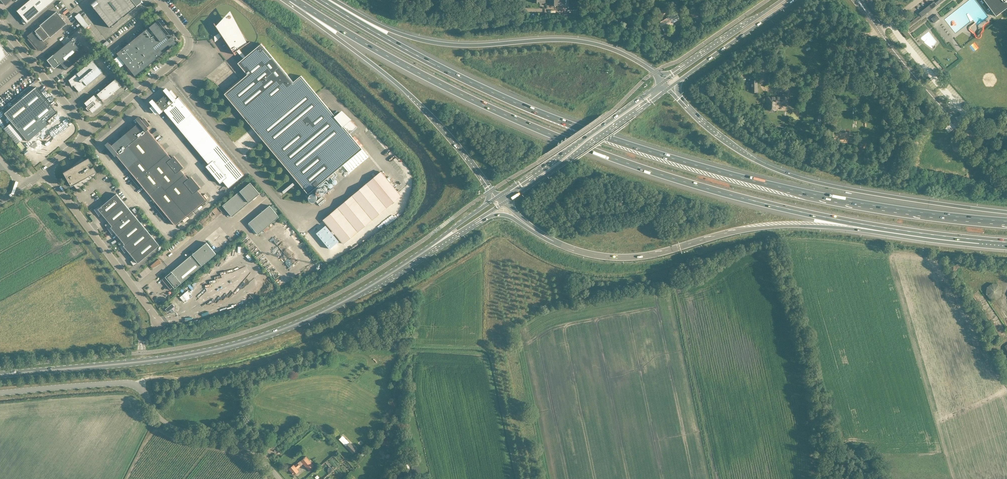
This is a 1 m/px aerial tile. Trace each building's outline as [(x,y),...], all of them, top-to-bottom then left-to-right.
[(24,25),(27,23),(31,20),(54,0),(29,0),(17,11),(17,10),(16,11),(23,18),(22,19),(22,22),(24,25)] [(141,0),(95,0),(90,4),(109,27),(136,6),(136,7),(136,6),(141,2),(142,3),(142,2),(141,0)] [(919,13),(922,17),(937,5),(934,1),(934,2),(932,0),(929,2),(931,4),(920,13),(919,13)] [(997,16),(1006,8),(1006,0),(985,0),(997,16)] [(40,26),(36,29),(36,28),(27,36),(38,49),(40,50),(48,43),(45,39),(49,36),(50,37),(66,23),(56,11),(39,25),(40,26)] [(77,11),(73,15),(83,29),(88,26),(77,11)] [(659,23),(662,29),(664,31),(665,31),(669,28),(669,27),(673,25),(672,23),(680,19),(676,13),(672,16),(659,23)] [(931,18),(935,23),(940,18),(937,14),(931,18)] [(908,28),(920,18),(920,19),(919,16),(918,16),(919,17),(906,26),(907,27),(908,28)] [(238,63),(248,75),(225,94),(308,194),(343,165),(349,173),(369,157),(362,149),(350,133),(358,127),(343,112),(336,118),(301,75),(293,82),(261,44),(246,57),(239,49),(247,44),(234,25),(231,24),(231,21),(226,19),(226,21),(217,27),(220,32),(220,31),(221,32),(218,34),(220,37),(223,35),(223,36),(236,55),(236,54),(234,52),(237,51),(243,59),(238,63)] [(134,76),(175,42),(170,35),(168,36),(156,21),(148,26),(116,53),(134,76)] [(911,35),(906,29),(905,28),(905,27),(904,27),(901,30),(907,38),(911,35)] [(54,68),(55,67),(60,63),(65,70),(84,54),(71,39),(47,60),(54,68)] [(8,54),(0,44),(0,61),(8,54)] [(79,92),(102,73),(92,60),(75,75),(69,80),(68,80),(72,87),(72,86),(73,85),(79,92)] [(121,86),(118,82),(115,79),(96,94),(98,96),(95,97),(93,95),(84,103),(87,106),(86,107),(88,110),(89,109),(92,113),(102,105),(100,102),(102,100),(103,102),(121,86)] [(22,134),(17,138),(29,152),(30,152),(30,151),(38,152),(39,153),(45,148),(67,129),(70,127),(58,111),(57,112),(36,87),(26,95),(30,99),(26,102),(33,110),(40,118),(43,115),(49,123),(27,141),(22,134)] [(219,144),(179,97),(176,99),(176,98),(177,97),(171,90),(170,91),(169,89),(166,92),(167,94),(157,103),(155,101),(152,104),(153,105),(150,107),(156,114),(159,112),(160,114),(164,110),(203,157),(219,144)] [(26,95),(4,113),(14,126),(33,110),(26,102),(30,99),(26,95)] [(768,110),(775,110),(776,104),(787,104),(787,97),(783,96),(782,97),(767,97),(767,106),(768,106),(768,110)] [(33,110),(14,126),(22,134),(27,141),(49,123),(43,115),(40,118),(33,110)] [(128,145),(139,158),(142,162),(161,146),(148,129),(149,128),(148,127),(151,124),(145,118),(142,120),(141,118),(138,121),(139,123),(126,134),(132,142),(128,145)] [(116,156),(117,155),(128,145),(132,142),(126,134),(112,146),(110,144),(107,146),(109,148),(107,149),(113,156),(114,155),(116,156)] [(206,166),(213,175),(231,159),(219,144),(203,157),(209,164),(206,166)] [(117,155),(127,168),(139,158),(128,145),(117,155)] [(142,162),(149,170),(168,154),(161,146),(142,162)] [(168,154),(149,170),(157,180),(179,162),(174,156),(172,158),(168,154)] [(67,181),(70,186),(73,185),(77,190),(96,174),(95,172),(96,172),(93,167),(90,168),(87,165),(91,163),(88,158),(85,160),(82,157),(66,170),(62,172),(65,177),(66,177),(69,180),(67,181)] [(131,177),(135,181),(149,170),(142,162),(139,158),(127,168),(132,174),(130,176),(131,177)] [(231,159),(213,175),(220,183),(223,181),(229,188),(244,175),(231,159)] [(157,180),(161,185),(166,190),(185,174),(181,170),(184,167),(179,162),(157,180)] [(142,185),(150,195),(161,185),(157,180),(149,170),(135,181),(138,185),(138,186),(139,187),(142,185)] [(382,172),(367,184),(387,207),(401,195),(398,191),(382,172)] [(166,190),(174,200),(196,182),(191,176),(189,179),(185,174),(166,190)] [(196,182),(174,200),(187,216),(206,200),(198,190),(201,188),(196,182)] [(222,205),(232,216),(260,193),(250,182),(222,205)] [(157,208),(160,212),(174,200),(166,190),(161,185),(150,195),(158,204),(155,207),(156,208),(157,208)] [(102,214),(105,218),(124,202),(117,194),(100,207),(99,206),(94,209),(99,216),(102,214)] [(174,200),(160,212),(164,216),(163,217),(165,218),(167,216),(175,225),(187,216),(174,200)] [(105,225),(109,230),(131,211),(124,202),(105,218),(109,222),(105,225)] [(249,223),(258,234),(279,217),(270,205),(249,223)] [(115,232),(118,236),(138,219),(131,211),(109,230),(112,235),(115,232)] [(118,243),(121,248),(145,228),(138,219),(118,236),(121,240),(118,243)] [(326,225),(316,233),(330,249),(339,241),(326,225)] [(128,250),(131,254),(152,236),(145,228),(121,248),(125,253),(128,250)] [(319,250),(324,246),(311,230),(306,233),(319,250)] [(152,236),(131,254),(134,258),(131,261),(134,266),(140,262),(160,245),(152,236)] [(162,279),(171,290),(178,284),(179,285),(216,254),(207,242),(203,245),(202,244),(195,250),(196,251),(170,273),(170,272),(169,272),(168,272),(162,279)] [(150,266),(152,268),(160,263),(161,263),(161,262),(161,261),(159,259),(150,266)] [(240,285),(247,275),(246,270),(243,271),(242,270),(242,268),(226,274),(230,276),(232,276),(234,283),(232,286),(234,288),(236,287),(237,286),(240,285)] [(990,298),(996,299),(1001,296),(1002,289),(999,284),(992,283),(987,287),(986,290),(986,293),(990,298)] [(168,312),(175,306),(172,303),(166,309),(168,312)] [(346,446),(353,453),(357,449),(350,442),(346,446)] [(314,466),(306,456),(301,460),(303,463),(309,470),(314,466)] [(297,469),(300,466),(298,463),(295,466),(294,464),(293,465),(289,468),(294,475),(298,472),(299,471),(297,469)]
